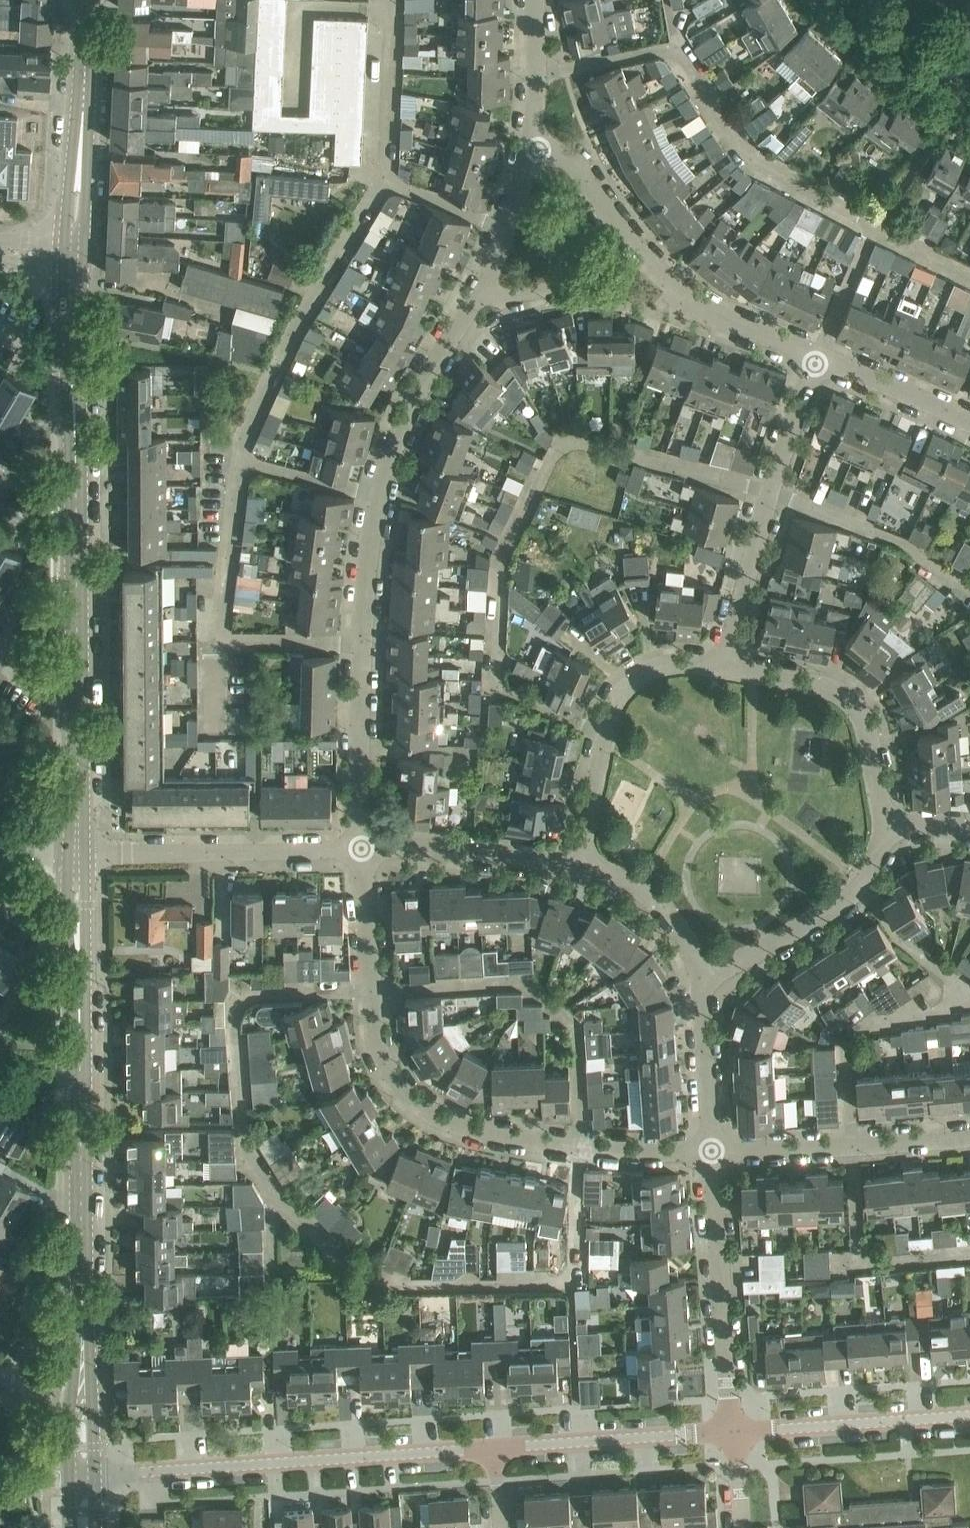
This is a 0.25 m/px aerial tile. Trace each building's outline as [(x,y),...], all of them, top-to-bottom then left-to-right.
[(54,16),(55,0),(23,0),(23,4),(0,2),(0,13),(54,16)] [(120,7),(151,8),(151,0),(175,2),(188,3),(188,0),(120,0),(120,7)] [(216,16),(258,17),(258,14),(259,0),(217,0),(216,16)] [(258,14),(287,15),(287,0),(259,0),(258,14)] [(464,2),(451,1),(451,10),(462,11),(493,12),(493,13),(498,13),(503,13),(504,0),(464,0),(464,2)] [(566,22),(578,19),(604,13),(603,12),(601,0),(560,0),(566,22)] [(693,6),(699,17),(722,4),(720,0),(705,0),(693,6)] [(743,8),(754,26),(755,27),(787,9),(781,0),(757,0),(743,8)] [(635,29),(630,7),(616,9),(603,12),(604,13),(578,19),(581,32),(568,34),(573,56),(601,49),(599,38),(614,34),(614,36),(618,35),(618,33),(635,29)] [(798,28),(787,9),(755,27),(754,26),(741,34),(753,54),(798,28)] [(453,33),(498,34),(498,13),(493,13),(493,12),(462,11),(451,10),(439,10),(439,22),(448,23),(449,18),(453,19),(453,33)] [(22,27),(21,34),(33,35),(53,36),(54,16),(0,13),(0,26),(22,27)] [(258,17),(258,26),(286,28),(287,15),(258,14),(258,17)] [(215,36),(215,44),(227,45),(227,44),(257,46),(257,38),(258,26),(258,17),(216,16),(215,36)] [(315,17),(314,25),(341,26),(368,27),(368,18),(315,17)] [(119,18),(118,37),(185,40),(192,41),(192,29),(150,27),(150,19),(119,18)] [(417,41),(417,22),(406,22),(405,41),(417,41)] [(314,25),(314,38),(340,39),(341,26),(314,25)] [(258,26),(257,38),(286,40),(286,28),(258,26)] [(341,26),(340,39),(367,40),(368,27),(341,26)] [(809,28),(796,43),(785,56),(801,71),(826,43),(809,28)] [(695,47),(701,57),(725,42),(718,32),(695,47)] [(498,34),(453,33),(453,47),(448,47),(448,43),(439,43),(438,55),(458,55),(497,56),(498,34)] [(185,40),(118,37),(117,56),(149,57),(149,50),(187,51),(188,41),(192,41),(185,40)] [(257,46),(257,51),(285,52),(286,40),(257,38),(257,46)] [(314,38),(313,50),(340,51),(340,39),(314,38)] [(340,39),(340,51),(367,53),(367,40),(340,39)] [(618,42),(608,44),(610,53),(620,51),(618,42)] [(701,57),(708,67),(731,52),(725,42),(701,57)] [(826,43),(789,86),(804,100),(843,59),(826,43)] [(227,45),(226,63),(238,64),(238,63),(256,63),(257,51),(257,46),(227,44),(227,45)] [(51,73),(52,53),(32,52),(21,51),(0,50),(0,70),(51,73)] [(313,50),(312,63),(339,64),(340,51),(313,50)] [(257,51),(256,63),(285,64),(285,52),(257,51)] [(340,51),(339,64),(366,65),(367,53),(340,51)] [(403,54),(403,65),(423,66),(423,54),(420,54),(404,54),(403,54)] [(470,65),(470,77),(510,78),(510,56),(497,56),(458,55),(458,65),(470,65)] [(665,60),(651,70),(655,76),(670,67),(665,60)] [(148,62),(117,61),(116,80),(211,83),(212,71),(164,68),(164,72),(148,71),(148,62)] [(238,64),(237,83),(255,83),(256,75),(256,63),(238,63),(238,64)] [(256,63),(256,75),(284,76),(285,64),(256,63)] [(312,63),(312,75),(339,77),(339,64),(312,63)] [(339,64),(339,77),(366,78),(366,65),(339,64)] [(626,76),(622,66),(585,82),(594,102),(642,82),(638,71),(626,76)] [(678,80),(670,67),(655,76),(658,80),(661,77),(667,87),(678,80)] [(21,92),(49,93),(51,73),(0,70),(0,90),(21,92)] [(255,83),(255,87),(283,88),(284,76),(256,75),(255,83)] [(312,75),(311,88),(338,89),(339,77),(312,75)] [(836,80),(823,95),(817,103),(840,123),(851,109),(863,118),(881,97),(856,76),(846,88),(836,80)] [(339,77),(338,89),(365,90),(366,78),(339,77)] [(510,78),(470,77),(470,90),(457,89),(457,99),(489,100),(509,101),(510,78)] [(116,80),(115,103),(146,104),(147,100),(160,101),(160,96),(192,97),(193,83),(116,80)] [(646,91),(642,82),(594,102),(603,123),(607,121),(639,107),(634,96),(646,91)] [(255,87),(254,99),(283,100),(283,88),(255,87)] [(683,87),(673,93),(671,95),(681,110),(693,102),(683,87)] [(311,88),(311,101),(337,102),(338,89),(311,88)] [(338,89),(337,102),(364,103),(365,90),(338,89)] [(759,94),(753,99),(736,110),(743,120),(769,102),(766,104),(759,94)] [(254,99),(253,128),(261,128),(262,112),(282,113),(283,100),(254,99)] [(311,101),(310,114),(329,115),(337,115),(337,102),(311,101)] [(639,107),(607,121),(616,141),(652,126),(658,123),(656,119),(658,118),(651,101),(639,107)] [(337,102),(337,115),(364,116),(364,115),(364,103),(337,102)] [(453,102),(446,123),(446,124),(497,139),(499,130),(487,126),(491,114),(453,102)] [(705,119),(693,102),(681,110),(688,120),(684,123),(689,131),(705,119)] [(778,115),(769,102),(743,120),(752,133),(778,115)] [(883,107),(871,123),(866,131),(890,149),(900,135),(913,144),(929,121),(903,102),(894,115),(883,107)] [(158,105),(146,104),(115,103),(114,122),(168,124),(177,124),(200,125),(200,115),(157,113),(158,105)] [(262,112),(261,128),(295,129),(296,113),(282,113),(262,112)] [(296,113),(295,129),(329,130),(329,115),(310,114),(296,113)] [(329,115),(329,130),(336,130),(363,130),(364,116),(337,115),(329,115)] [(8,184),(8,196),(30,197),(32,150),(17,149),(18,117),(0,116),(0,184),(8,184)] [(719,140),(705,119),(689,131),(697,143),(702,140),(707,148),(719,140)] [(446,123),(440,121),(437,133),(446,136),(447,132),(451,134),(447,147),(496,162),(498,154),(493,153),(497,139),(446,124),(446,123)] [(177,124),(168,124),(114,122),(113,141),(145,143),(145,134),(177,136),(177,124)] [(810,131),(800,123),(778,151),(775,154),(787,161),(810,131)] [(177,124),(177,136),(252,140),(253,128),(200,125),(177,124)] [(660,145),(652,126),(616,141),(625,163),(625,164),(660,145)] [(401,128),(400,146),(412,147),(413,128),(401,128)] [(336,130),(335,146),(362,147),(363,130),(336,130)] [(269,134),(269,145),(283,146),(284,135),(269,134)] [(415,140),(413,147),(422,149),(424,142),(415,140)] [(947,143),(927,178),(951,192),(962,173),(958,171),(967,155),(947,143)] [(672,164),(660,145),(625,164),(640,187),(672,164)] [(335,146),(335,162),(362,163),(362,147),(335,146)] [(496,162),(447,147),(443,161),(439,159),(440,155),(431,153),(427,164),(446,170),(484,181),(488,169),(493,170),(496,162)] [(855,149),(846,161),(829,183),(840,189),(862,161),(859,152),(855,149)] [(113,152),(112,171),(171,174),(171,175),(184,176),(185,175),(185,168),(185,166),(185,163),(172,163),(167,162),(143,161),(144,153),(133,153),(113,152)] [(220,169),(219,177),(257,178),(258,173),(260,154),(236,152),(235,170),(220,169)] [(729,156),(717,167),(724,177),(738,165),(729,156)] [(686,181),(672,164),(640,187),(640,188),(650,199),(640,207),(646,215),(686,181)] [(744,171),(738,165),(724,177),(725,177),(730,172),(738,178),(733,185),(741,192),(754,179),(746,172),(744,171)] [(185,168),(185,175),(189,175),(198,176),(204,176),(205,169),(185,168)] [(484,181),(446,170),(439,191),(475,202),(473,206),(486,210),(490,196),(480,193),(484,181)] [(112,171),(111,191),(131,192),(142,192),(142,184),(166,185),(171,185),(171,180),(171,175),(171,174),(112,171)] [(330,180),(258,173),(257,178),(255,200),(253,218),(270,219),(273,193),(329,198),(330,180)] [(962,173),(947,199),(957,205),(962,196),(969,201),(969,177),(969,178),(962,173)] [(189,176),(188,190),(205,190),(205,192),(239,193),(239,200),(255,200),(257,178),(219,177),(204,176),(198,176),(189,175),(189,176)] [(744,194),(741,196),(760,209),(767,201),(775,189),(765,184),(755,179),(754,179),(744,194)] [(692,188),(686,181),(646,215),(660,231),(690,206),(682,196),(692,188)] [(111,194),(110,212),(175,215),(176,203),(143,201),(143,203),(140,203),(141,195),(111,194)] [(390,196),(388,198),(381,210),(392,214),(395,215),(397,216),(402,206),(398,204),(402,196),(397,194),(395,194),(392,194),(390,196)] [(778,206),(787,211),(795,199),(784,194),(780,202),(778,206)] [(195,197),(194,212),(206,214),(216,213),(217,199),(207,199),(208,198),(195,197)] [(795,199),(787,211),(786,213),(796,221),(805,205),(795,199)] [(471,223),(423,203),(419,212),(431,217),(426,228),(463,243),(471,223)] [(931,204),(917,228),(927,234),(937,216),(940,210),(931,204)] [(816,232),(825,215),(805,205),(796,221),(816,232)] [(698,215),(690,206),(660,231),(675,249),(690,236),(714,214),(708,207),(698,215)] [(953,214),(942,208),(940,210),(937,216),(927,234),(938,240),(953,214)] [(392,214),(381,210),(370,227),(383,233),(388,225),(386,223),(392,214)] [(175,215),(110,212),(109,234),(139,236),(139,225),(142,225),(142,227),(175,228),(175,215)] [(838,222),(825,215),(816,232),(830,239),(838,222)] [(226,218),(225,237),(245,237),(246,219),(226,218)] [(721,219),(701,245),(688,261),(706,274),(730,243),(721,236),(729,226),(721,219)] [(861,234),(838,222),(830,239),(853,251),(861,235),(861,234)] [(463,243),(426,228),(421,240),(409,235),(406,243),(443,260),(454,264),(463,243)] [(139,236),(109,234),(108,252),(180,256),(180,249),(175,243),(141,242),(141,243),(138,243),(139,236)] [(398,249),(393,262),(435,279),(443,260),(406,243),(388,236),(384,247),(392,251),(394,247),(398,249)] [(245,240),(242,240),(189,237),(232,240),(229,273),(242,277),(245,240)] [(943,239),(940,246),(951,252),(957,242),(950,237),(943,239)] [(369,251),(373,244),(364,238),(359,245),(369,251)] [(730,243),(706,274),(723,288),(755,246),(748,241),(740,251),(730,243)] [(876,242),(869,258),(869,259),(877,263),(876,266),(884,270),(886,267),(890,268),(896,253),(876,242)] [(359,245),(354,254),(364,260),(369,251),(359,245)] [(772,260),(755,247),(723,288),(730,294),(738,284),(752,294),(772,260)] [(180,256),(108,252),(107,272),(137,274),(137,265),(140,266),(140,267),(179,269),(180,256)] [(796,261),(777,252),(772,260),(752,294),(753,295),(776,306),(792,270),(792,269),(795,262),(796,261)] [(906,257),(900,270),(911,275),(916,262),(907,258),(906,257)] [(181,289),(237,305),(277,317),(284,289),(189,262),(181,289)] [(435,279),(393,262),(387,275),(383,273),(385,269),(376,266),(371,277),(389,284),(426,299),(435,279)] [(804,266),(795,262),(792,269),(792,270),(776,306),(774,310),(794,319),(810,283),(799,278),(804,266)] [(366,275),(348,264),(338,282),(350,288),(354,280),(360,284),(366,275)] [(278,266),(273,273),(289,284),(294,277),(278,266)] [(816,272),(811,283),(810,283),(794,319),(814,329),(836,281),(816,272)] [(946,278),(935,273),(929,288),(939,293),(946,278)] [(333,288),(345,295),(350,288),(338,282),(333,288)] [(955,282),(947,302),(964,310),(968,303),(969,304),(969,303),(969,290),(955,282)] [(426,299),(389,284),(381,304),(417,321),(426,299)] [(865,293),(857,289),(836,338),(857,347),(872,310),(860,305),(865,293)] [(118,302),(113,329),(152,337),(160,338),(165,311),(118,302)] [(883,315),(872,310),(857,347),(877,355),(897,307),(888,303),(883,315)] [(417,321),(381,304),(369,323),(404,343),(417,321)] [(323,307),(320,313),(327,317),(331,311),(323,307)] [(917,315),(897,307),(877,355),(882,343),(893,348),(888,360),(897,363),(917,315)] [(554,327),(542,331),(548,356),(549,362),(551,369),(574,362),(574,361),(577,360),(578,330),(573,312),(551,318),(554,327)] [(926,319),(917,315),(897,363),(917,372),(932,335),(921,331),(926,319)] [(523,351),(504,356),(521,382),(530,375),(530,376),(539,373),(535,360),(548,356),(542,331),(538,318),(515,325),(523,351)] [(613,331),(613,318),(589,318),(589,341),(578,341),(577,370),(578,379),(584,379),(582,370),(612,370),(613,331)] [(626,331),(613,331),(612,370),(635,370),(635,355),(645,355),(654,328),(635,322),(626,322),(626,331)] [(415,350),(369,323),(365,331),(376,338),(369,348),(403,369),(415,350)] [(325,335),(311,326),(306,333),(318,341),(317,342),(320,344),(325,335)] [(944,340),(932,335),(917,372),(937,381),(958,332),(949,328),(944,340)] [(958,332),(937,381),(958,389),(969,360),(969,351),(961,348),(966,336),(958,332)] [(658,342),(651,361),(645,380),(666,387),(683,337),(674,334),(670,347),(658,342)] [(316,342),(304,337),(295,356),(308,362),(316,342)] [(692,341),(683,337),(666,387),(686,394),(699,357),(688,353),(692,341)] [(403,369),(369,348),(363,359),(352,352),(347,360),(392,387),(403,369)] [(491,371),(474,356),(458,374),(468,383),(499,407),(521,382),(504,356),(491,371)] [(720,364),(700,357),(686,394),(678,419),(689,423),(695,408),(691,406),(692,402),(706,406),(720,364)] [(745,359),(731,399),(721,427),(722,427),(728,409),(737,412),(741,400),(753,404),(766,366),(745,359)] [(392,387),(347,360),(335,380),(352,389),(370,400),(381,381),(392,388),(392,387)] [(209,377),(209,364),(195,364),(195,377),(209,377)] [(741,371),(720,364),(706,406),(719,411),(718,415),(714,414),(711,423),(721,427),(731,399),(741,371)] [(787,374),(766,366),(753,404),(764,408),(760,420),(770,423),(787,374)] [(119,369),(119,393),(151,392),(151,369),(119,369)] [(7,373),(0,385),(0,398),(22,411),(35,389),(7,373)] [(299,378),(287,373),(269,413),(282,417),(299,378)] [(499,407),(468,383),(453,400),(456,403),(449,411),(447,417),(471,426),(476,420),(483,426),(499,407)] [(151,415),(151,392),(119,393),(119,416),(151,415)] [(825,446),(833,450),(854,400),(834,392),(818,428),(830,433),(825,446)] [(0,398),(0,427),(9,432),(22,411),(0,398)] [(855,401),(854,400),(833,450),(827,462),(838,467),(842,459),(838,457),(840,453),(853,458),(871,417),(851,409),(855,401)] [(201,403),(201,415),(209,415),(209,403),(201,403)] [(334,417),(331,429),(370,439),(375,417),(325,404),(322,414),(334,417)] [(282,417),(269,413),(261,431),(273,436),(282,417)] [(436,414),(429,435),(466,448),(474,428),(471,426),(447,417),(436,414)] [(151,438),(151,415),(119,416),(119,438),(151,438)] [(209,428),(209,415),(201,415),(201,428),(209,428)] [(891,425),(871,417),(853,458),(866,464),(864,468),(861,467),(857,475),(868,480),(876,462),(891,425)] [(912,434),(891,425),(876,462),(896,471),(912,434)] [(0,427),(0,448),(9,432),(0,427)] [(370,439),(331,429),(328,441),(316,438),(314,447),(352,457),(364,461),(370,439)] [(640,429),(636,442),(645,445),(650,432),(640,429)] [(913,448),(904,467),(900,474),(931,490),(954,443),(934,433),(923,454),(913,448)] [(466,448),(429,435),(421,456),(433,460),(470,473),(473,465),(461,460),(466,448)] [(682,443),(683,440),(672,436),(666,451),(688,456),(691,445),(682,443)] [(151,439),(151,438),(119,438),(119,439),(130,439),(130,461),(165,461),(165,439),(151,439)] [(964,447),(954,443),(931,490),(952,500),(969,464),(958,459),(964,447)] [(736,449),(715,444),(709,461),(731,466),(738,448),(737,448),(736,449)] [(691,445),(688,456),(699,459),(701,447),(691,445)] [(304,455),(311,456),(308,469),(346,479),(352,457),(314,447),(313,447),(306,446),(304,455)] [(201,460),(201,448),(193,448),(193,461),(201,460)] [(524,448),(520,457),(533,463),(537,454),(524,448)] [(759,454),(738,448),(731,466),(753,472),(759,454)] [(533,463),(520,457),(515,466),(529,472),(533,463)] [(201,474),(201,460),(193,461),(193,474),(201,474)] [(470,473),(433,460),(425,480),(467,496),(472,483),(476,484),(475,488),(484,491),(488,480),(470,473)] [(165,484),(165,461),(130,461),(130,484),(165,484)] [(969,464),(952,500),(969,508),(969,465),(969,464)] [(616,481),(621,482),(627,484),(630,473),(619,470),(616,481)] [(630,473),(627,484),(626,486),(626,488),(657,498),(663,478),(643,472),(642,476),(630,473)] [(507,474),(503,484),(519,492),(524,482),(507,474)] [(467,496),(425,480),(417,501),(472,522),(477,510),(468,507),(466,511),(462,509),(467,496)] [(684,483),(680,494),(689,497),(691,493),(695,494),(690,508),(733,521),(740,500),(684,483)] [(165,506),(165,484),(130,484),(130,507),(165,506)] [(356,497),(317,487),(312,515),(339,519),(351,521),(356,497)] [(832,487),(827,498),(845,505),(849,494),(832,487)] [(296,513),(298,497),(268,493),(267,496),(249,493),(245,519),(257,520),(264,521),(265,509),(280,511),(296,513)] [(198,506),(198,494),(181,494),(181,506),(198,506)] [(499,508),(510,512),(514,504),(503,499),(499,508)] [(873,501),(868,514),(876,518),(882,505),(873,501)] [(596,525),(600,511),(580,505),(572,503),(568,517),(596,525)] [(166,529),(165,506),(130,507),(131,530),(166,529)] [(198,520),(198,506),(181,506),(181,507),(180,507),(180,520),(198,520)] [(499,508),(495,517),(506,521),(510,512),(499,508)] [(733,521),(690,508),(686,522),(682,521),(683,517),(674,514),(670,525),(727,543),(733,521)] [(293,520),(293,523),(289,549),(285,548),(285,544),(276,543),(274,555),(293,557),(292,569),(331,574),(339,519),(312,515),(296,513),(280,511),(279,522),(288,524),(289,520),(293,520)] [(411,516),(409,538),(449,541),(450,519),(449,519),(411,516)] [(794,517),(788,538),(831,550),(835,536),(839,537),(838,541),(848,544),(851,532),(794,517)] [(257,520),(245,519),(242,550),(254,551),(257,520)] [(926,521),(923,529),(915,525),(909,538),(930,547),(939,527),(926,521)] [(633,535),(632,525),(621,526),(622,534),(625,536),(633,535)] [(166,553),(166,530),(131,530),(131,553),(166,553)] [(498,538),(486,532),(482,541),(489,544),(495,545),(498,538)] [(449,541),(409,538),(408,550),(395,549),(394,559),(447,563),(447,562),(449,541)] [(831,550),(788,538),(782,560),(839,575),(842,564),(833,561),(832,565),(827,564),(831,550)] [(965,540),(962,545),(959,550),(943,542),(937,554),(953,563),(965,540)] [(965,540),(953,563),(966,570),(969,563),(969,543),(965,540)] [(0,542),(0,572),(10,578),(23,556),(0,542)] [(694,556),(703,559),(722,565),(726,552),(699,543),(694,556)] [(217,547),(166,547),(166,557),(217,557),(217,547)] [(254,551),(242,550),(239,572),(266,576),(268,563),(253,561),(254,551)] [(648,553),(636,554),(638,583),(650,582),(648,553)] [(638,583),(636,554),(624,555),(626,584),(638,583)] [(527,586),(529,559),(518,558),(516,585),(527,586)] [(447,563),(394,559),(393,581),(437,584),(438,570),(443,570),(442,574),(452,575),(453,563),(447,562),(447,563)] [(807,571),(778,563),(775,575),(804,583),(807,571)] [(164,574),(214,574),(214,565),(142,565),(142,571),(125,571),(126,779),(164,778),(164,574)] [(331,574),(292,569),(289,588),(302,590),(301,591),(341,597),(344,576),(331,574)] [(667,570),(666,582),(659,581),(657,601),(655,620),(668,622),(667,635),(677,636),(682,583),(683,583),(684,572),(667,570)] [(0,572),(0,595),(10,578),(0,572)] [(237,593),(255,596),(260,597),(263,575),(239,572),(237,593)] [(684,572),(683,583),(682,583),(677,636),(700,638),(703,614),(714,617),(721,590),(704,586),(683,583),(684,572)] [(928,580),(918,572),(905,588),(906,588),(899,596),(908,604),(928,580)] [(597,597),(625,641),(633,636),(627,625),(638,618),(610,574),(591,586),(597,597)] [(487,589),(488,577),(468,576),(467,588),(487,589)] [(937,587),(928,580),(908,604),(917,611),(937,587)] [(437,584),(393,581),(391,603),(450,607),(450,606),(450,595),(441,594),(440,599),(436,599),(437,584)] [(487,589),(467,588),(466,599),(477,600),(477,608),(486,609),(487,589)] [(843,601),(861,605),(864,591),(846,588),(843,601)] [(197,617),(197,591),(188,592),(188,617),(197,617)] [(341,597),(301,591),(299,608),(339,613),(341,597)] [(773,637),(786,639),(795,601),(771,596),(764,629),(760,629),(756,646),(770,649),(773,637)] [(896,618),(869,596),(863,609),(860,614),(865,619),(847,641),(857,649),(849,659),(857,666),(881,636),(882,636),(890,626),(890,625),(896,618)] [(625,641),(597,597),(589,602),(595,613),(584,620),(605,653),(625,641)] [(550,600),(542,610),(565,628),(573,618),(550,600)] [(818,605),(795,601),(786,639),(798,642),(796,654),(806,656),(815,616),(816,617),(818,605)] [(450,607),(391,603),(390,625),(434,628),(435,616),(440,616),(440,618),(459,619),(460,607),(450,606),(450,607)] [(339,613),(299,608),(298,614),(287,613),(286,623),(336,630),(339,613)] [(816,617),(806,656),(829,661),(834,633),(846,636),(851,612),(830,608),(828,619),(816,617)] [(565,628),(542,610),(535,619),(557,637),(565,628)] [(487,619),(471,617),(470,631),(486,632),(487,619)] [(962,629),(958,622),(946,629),(950,635),(962,629)] [(915,647),(890,626),(882,636),(881,636),(857,666),(875,680),(899,650),(903,653),(915,647)] [(429,632),(389,631),(389,653),(428,655),(429,632)] [(936,653),(929,642),(905,657),(912,667),(891,679),(898,690),(887,697),(892,706),(926,686),(938,679),(926,659),(936,653)] [(470,647),(470,656),(484,657),(484,648),(470,647)] [(554,648),(545,669),(592,691),(597,681),(585,676),(590,664),(572,656),(554,648)] [(427,677),(428,655),(389,653),(388,676),(427,677)] [(262,668),(262,655),(254,654),(254,667),(262,668)] [(335,680),(336,656),(304,656),(303,679),(335,680)] [(583,712),(592,691),(545,669),(518,658),(513,669),(540,681),(541,679),(552,684),(547,696),(583,712)] [(189,685),(198,685),(198,660),(189,660),(189,685)] [(460,677),(427,677),(401,676),(400,697),(445,699),(445,685),(450,685),(449,689),(459,689),(460,677)] [(335,680),(303,679),(303,702),(335,703),(335,680)] [(517,687),(528,692),(532,684),(520,679),(517,687)] [(933,697),(926,686),(892,706),(904,726),(925,714),(931,724),(966,702),(959,692),(949,698),(944,690),(933,697)] [(253,688),(253,701),(261,701),(261,688),(253,688)] [(470,689),(469,710),(481,710),(482,691),(470,689)] [(445,699),(400,697),(399,719),(439,721),(458,722),(458,710),(449,709),(449,713),(444,713),(445,699)] [(261,701),(253,701),(253,713),(261,714),(261,701)] [(490,701),(489,705),(488,728),(502,729),(505,703),(490,701)] [(335,703),(303,702),(302,725),(334,726),(335,703)] [(198,744),(198,719),(189,719),(189,731),(189,744),(198,744)] [(439,721),(399,719),(398,742),(438,743),(439,721)] [(960,754),(958,721),(939,722),(940,733),(920,734),(920,747),(908,748),(908,757),(960,754)] [(528,736),(523,755),(522,759),(535,762),(535,761),(561,767),(564,754),(576,757),(581,735),(552,729),(550,741),(528,736)] [(189,731),(178,731),(178,744),(189,744),(189,731)] [(466,735),(465,744),(479,745),(480,736),(466,735)] [(285,746),(285,738),(272,739),(272,747),(285,746)] [(298,738),(285,738),(285,746),(298,746),(298,738)] [(332,746),(332,738),(319,738),(319,746),(332,746)] [(216,748),(216,739),(203,739),(203,748),(216,748)] [(256,743),(232,742),(232,752),(246,752),(247,776),(251,776),(256,776),(256,743)] [(452,751),(424,749),(423,761),(399,759),(397,783),(437,785),(438,772),(451,773),(452,751)] [(960,754),(908,757),(910,780),(950,778),(949,766),(961,765),(960,754)] [(510,785),(508,795),(543,801),(546,787),(568,792),(573,770),(561,767),(535,761),(535,762),(532,774),(519,772),(516,786),(510,785)] [(247,776),(126,779),(126,802),(133,802),(134,816),(250,815),(251,776),(247,776)] [(950,791),(950,778),(910,780),(912,804),(964,800),(963,790),(950,791)] [(458,786),(437,785),(411,784),(409,806),(415,807),(415,815),(408,814),(407,826),(430,828),(432,808),(448,809),(448,802),(457,802),(458,786)] [(286,818),(285,785),(262,786),(262,818),(286,818)] [(308,818),(308,785),(285,785),(286,818),(308,818)] [(332,785),(308,785),(308,818),(332,817),(332,785)] [(525,799),(514,797),(512,810),(510,810),(510,812),(507,831),(536,836),(538,824),(561,828),(564,804),(542,801),(525,799)] [(928,856),(916,858),(923,893),(925,901),(950,896),(949,890),(960,889),(965,861),(944,865),(943,861),(929,864),(928,856)] [(966,860),(965,861),(966,861),(960,888),(960,889),(957,901),(969,904),(969,859),(966,858),(966,860)] [(923,893),(918,866),(899,877),(902,882),(893,887),(897,894),(885,902),(904,932),(921,922),(926,918),(914,899),(923,893)] [(456,883),(447,884),(432,885),(432,891),(432,894),(433,894),(434,920),(433,920),(433,923),(458,922),(456,883)] [(481,893),(481,889),(466,889),(466,883),(456,883),(458,922),(481,921),(482,921),(481,893)] [(433,894),(432,894),(420,894),(420,888),(394,889),(396,933),(396,949),(423,948),(422,933),(434,932),(433,923),(433,920),(434,920),(433,894)] [(505,892),(506,924),(531,923),(531,921),(530,921),(529,890),(505,892)] [(536,938),(561,947),(574,905),(550,897),(549,900),(529,890),(530,921),(531,921),(541,924),(536,938)] [(321,899),(321,891),(297,892),(298,928),(320,927),(321,927),(320,899),(321,899)] [(298,928),(297,892),(274,892),(275,928),(298,928)] [(505,892),(481,893),(482,921),(481,921),(481,925),(506,924),(505,892)] [(262,893),(232,893),(232,945),(246,944),(246,928),(263,928),(262,893)] [(344,899),(321,899),(320,899),(321,927),(320,927),(320,935),(344,935),(344,899)] [(193,904),(137,903),(136,944),(165,944),(165,922),(193,922),(193,904)] [(594,911),(574,905),(561,947),(570,950),(577,940),(595,953),(621,918),(612,911),(608,918),(596,909),(594,911)] [(641,933),(621,918),(595,953),(615,969),(619,963),(627,969),(628,969),(651,954),(651,953),(635,942),(641,933)] [(214,945),(214,921),(197,922),(197,953),(198,953),(198,954),(192,955),(192,969),(205,968),(214,968),(214,945)] [(862,925),(854,930),(882,972),(890,967),(883,956),(896,948),(878,921),(865,930),(862,925)] [(875,962),(854,930),(846,935),(849,940),(838,948),(837,948),(853,972),(852,973),(854,976),(875,962)] [(461,951),(459,951),(461,974),(485,973),(483,949),(481,949),(480,948),(478,946),(477,945),(474,944),(473,944),(471,944),(468,944),(466,945),(464,946),(463,947),(462,949),(461,951)] [(838,948),(836,944),(815,959),(833,986),(852,973),(853,972),(837,948),(838,948)] [(229,945),(214,945),(214,968),(214,974),(230,974),(229,945)] [(0,946),(0,984),(2,984),(18,957),(0,946)] [(484,949),(483,949),(485,973),(508,972),(508,968),(509,968),(508,959),(498,959),(497,949),(484,949)] [(321,966),(321,950),(321,956),(313,956),(313,950),(298,951),(298,960),(299,960),(299,975),(299,979),(321,978),(321,966)] [(335,950),(321,950),(321,966),(321,975),(335,974),(335,950)] [(461,974),(459,951),(435,952),(436,976),(461,974)] [(653,952),(651,953),(651,954),(628,969),(627,969),(616,976),(630,998),(636,993),(641,1003),(631,1004),(673,1001),(658,980),(667,974),(653,952)] [(964,955),(957,965),(969,973),(969,959),(964,955)] [(521,971),(520,958),(508,959),(509,968),(509,972),(521,971)] [(833,986),(815,959),(795,972),(796,974),(811,996),(811,997),(813,999),(833,986)] [(409,964),(411,977),(430,975),(428,961),(409,964)] [(214,968),(205,968),(205,999),(225,999),(230,989),(230,974),(214,974),(214,968)] [(912,995),(922,989),(932,1003),(943,996),(944,983),(930,971),(907,986),(912,995)] [(264,986),(263,974),(252,974),(252,986),(264,986)] [(811,996),(796,974),(786,984),(779,977),(769,988),(763,982),(755,990),(756,991),(741,1007),(769,1015),(774,1009),(786,1021),(811,997),(811,996)] [(898,974),(888,981),(902,1002),(912,995),(907,986),(898,974)] [(172,999),(172,976),(136,976),(137,999),(172,999)] [(902,1002),(888,981),(885,976),(881,979),(884,983),(875,989),(878,994),(870,999),(878,1010),(889,1010),(902,1002)] [(497,992),(498,1005),(517,1005),(517,1004),(523,1004),(523,992),(497,992)] [(407,1013),(399,1013),(400,1025),(403,1025),(402,1024),(432,1022),(432,1023),(444,1022),(442,996),(406,998),(407,1013)] [(855,998),(845,1004),(851,1012),(860,1006),(855,998)] [(137,999),(137,1022),(164,1022),(185,1023),(185,999),(172,999),(137,999)] [(226,1022),(225,999),(216,999),(216,1014),(201,1014),(201,1023),(226,1022)] [(332,1015),(328,1001),(319,1003),(319,1002),(303,1007),(302,1003),(303,1003),(303,1001),(265,1003),(264,1003),(262,1004),(260,1005),(259,1006),(258,1007),(258,1008),(257,1010),(257,1011),(257,1013),(257,1015),(257,1016),(259,1018),(260,1019),(261,1020),(262,1021),(264,1022),(266,1022),(287,1021),(291,1037),(303,1034),(302,1033),(333,1024),(333,1023),(331,1015),(332,1015)] [(675,1026),(673,1001),(631,1004),(633,1029),(643,1028),(675,1026)] [(543,1016),(543,1003),(523,1004),(517,1004),(517,1005),(518,1017),(525,1017),(543,1016)] [(851,1012),(845,1004),(835,1011),(841,1019),(851,1012)] [(741,1007),(737,1005),(729,1030),(735,1032),(730,1048),(741,1052),(741,1051),(757,1050),(769,1049),(779,1018),(769,1015),(768,1015),(740,1007),(741,1007)] [(543,1016),(525,1017),(526,1030),(551,1029),(550,1016),(543,1016)] [(603,1031),(602,1019),(585,1021),(586,1032),(610,1031),(610,1030),(603,1031)] [(950,1021),(952,1042),(969,1040),(969,1019),(950,1021)] [(351,1045),(345,1020),(333,1023),(333,1024),(302,1033),(303,1034),(309,1057),(351,1045)] [(402,1024),(403,1025),(416,1046),(414,1047),(422,1059),(415,1064),(422,1074),(428,1069),(453,1052),(453,1053),(471,1041),(458,1021),(444,1022),(432,1023),(432,1022),(402,1024)] [(952,1042),(950,1021),(937,1022),(938,1026),(926,1027),(927,1037),(928,1044),(952,1042)] [(164,1022),(137,1022),(129,1022),(129,1045),(164,1045),(180,1045),(180,1033),(164,1033),(164,1022)] [(226,1033),(226,1022),(201,1023),(201,1030),(216,1030),(216,1033),(226,1033)] [(677,1051),(675,1026),(643,1028),(645,1054),(673,1051),(677,1051)] [(927,1037),(926,1027),(902,1029),(904,1043),(904,1051),(928,1048),(928,1044),(927,1037)] [(586,1032),(585,1057),(612,1054),(610,1031),(586,1032)] [(902,1033),(891,1034),(892,1044),(904,1043),(902,1033)] [(276,1053),(275,1040),(249,1042),(250,1055),(272,1054),(276,1053)] [(216,1045),(214,1044),(195,1045),(195,1060),(205,1060),(205,1067),(220,1067),(220,1060),(217,1060),(216,1045)] [(164,1045),(129,1045),(129,1068),(165,1067),(164,1045)] [(351,1045),(309,1057),(316,1081),(321,1079),(326,1097),(350,1084),(347,1073),(350,1072),(347,1058),(354,1056),(351,1045)] [(814,1048),(815,1072),(837,1071),(835,1047),(814,1048)] [(735,1067),(736,1076),(774,1074),(773,1049),(769,1049),(757,1050),(741,1051),(741,1052),(730,1048),(731,1068),(735,1067)] [(869,1058),(868,1049),(855,1050),(856,1059),(869,1058)] [(461,1057),(453,1053),(453,1052),(428,1069),(449,1080),(444,1090),(467,1102),(470,1098),(469,1098),(483,1071),(488,1063),(465,1050),(461,1057)] [(674,1064),(673,1051),(645,1054),(641,1054),(642,1076),(681,1073),(680,1064),(674,1064)] [(273,1066),(272,1054),(250,1055),(252,1080),(277,1078),(276,1066),(273,1066)] [(545,1074),(545,1062),(519,1063),(520,1099),(534,1098),(535,1106),(544,1106),(545,1106),(544,1074),(545,1074)] [(494,1071),(483,1071),(469,1098),(470,1098),(495,1097),(495,1107),(507,1107),(507,1099),(520,1099),(519,1063),(494,1063),(494,1071)] [(278,1091),(276,1066),(277,1078),(252,1080),(254,1105),(265,1104),(279,1103),(278,1091)] [(593,1068),(593,1080),(603,1079),(602,1067),(593,1068)] [(182,1090),(181,1068),(129,1068),(130,1091),(146,1091),(165,1090),(181,1090),(182,1090)] [(906,1073),(910,1112),(933,1110),(933,1107),(934,1107),(932,1074),(932,1070),(906,1073)] [(838,1094),(837,1071),(815,1072),(817,1096),(838,1094)] [(955,1072),(958,1105),(969,1103),(969,1071),(955,1072)] [(932,1074),(934,1107),(958,1105),(955,1072),(932,1074)] [(550,1074),(545,1074),(544,1074),(545,1106),(544,1106),(545,1118),(571,1117),(570,1073),(550,1074)] [(682,1083),(681,1073),(642,1076),(644,1100),(676,1098),(675,1084),(682,1083)] [(906,1073),(882,1075),(886,1114),(910,1112),(906,1073)] [(774,1074),(736,1076),(736,1084),(734,1084),(734,1098),(743,1098),(743,1099),(771,1098),(771,1099),(785,1098),(785,1095),(775,1096),(774,1074)] [(886,1114),(882,1075),(858,1078),(861,1110),(876,1108),(877,1115),(886,1114)] [(604,1091),(603,1079),(593,1080),(593,1081),(585,1081),(586,1092),(593,1092),(594,1104),(614,1103),(613,1091),(604,1091)] [(361,1094),(353,1081),(350,1084),(326,1098),(326,1097),(322,1100),(335,1122),(373,1099),(368,1090),(361,1094)] [(232,1103),(231,1089),(206,1090),(206,1103),(232,1103)] [(181,1112),(181,1090),(165,1090),(146,1091),(146,1114),(150,1114),(151,1122),(190,1122),(189,1112),(181,1112)] [(1,1115),(0,1117),(0,1140),(17,1151),(34,1123),(27,1119),(27,1093),(0,1093),(0,1114),(1,1115)] [(840,1124),(838,1094),(817,1096),(818,1125),(840,1124)] [(678,1123),(676,1098),(644,1100),(646,1125),(678,1123)] [(743,1098),(734,1098),(734,1100),(739,1099),(740,1124),(772,1123),(772,1127),(786,1127),(785,1098),(771,1099),(771,1098),(743,1099),(743,1098)] [(379,1108),(373,1099),(335,1122),(348,1143),(379,1124),(372,1112),(379,1108)] [(614,1103),(594,1104),(594,1116),(593,1116),(594,1126),(606,1125),(605,1115),(614,1115),(613,1103),(614,1103)] [(233,1111),(221,1111),(221,1122),(234,1121),(233,1111)] [(386,1136),(379,1124),(348,1143),(361,1165),(363,1163),(390,1147),(391,1147),(399,1142),(393,1132),(386,1136)] [(285,1138),(281,1141),(275,1131),(258,1141),(271,1162),(292,1148),(285,1138)] [(166,1149),(166,1137),(130,1137),(130,1140),(126,1140),(126,1150),(130,1150),(130,1160),(176,1160),(176,1149),(166,1149)] [(235,1145),(209,1145),(210,1160),(211,1160),(236,1159),(235,1145)] [(363,1163),(391,1175),(388,1183),(411,1192),(407,1201),(427,1151),(418,1147),(415,1155),(401,1149),(401,1151),(391,1147),(390,1147),(363,1163)] [(299,1159),(292,1148),(271,1162),(277,1173),(294,1162),(299,1159)] [(451,1161),(427,1151),(407,1201),(416,1205),(419,1195),(433,1201),(433,1203),(440,1212),(443,1213),(449,1181),(444,1179),(451,1161)] [(237,1176),(236,1159),(211,1160),(211,1177),(237,1176)] [(176,1171),(176,1160),(130,1160),(130,1183),(167,1183),(166,1171),(176,1171)] [(455,1168),(450,1193),(450,1199),(446,1214),(470,1218),(473,1203),(472,1202),(476,1182),(475,1182),(478,1168),(462,1165),(461,1169),(455,1168)] [(923,1166),(913,1167),(917,1205),(940,1203),(941,1202),(938,1174),(940,1174),(939,1170),(924,1172),(923,1166)] [(478,1167),(478,1168),(475,1182),(476,1182),(472,1202),(473,1203),(495,1207),(501,1171),(478,1167)] [(890,1175),(893,1208),(917,1205),(913,1167),(904,1168),(905,1174),(890,1175)] [(603,1169),(585,1169),(584,1201),(612,1202),(615,1202),(615,1186),(602,1185),(603,1169)] [(524,1175),(501,1171),(495,1207),(517,1211),(524,1175)] [(644,1171),(632,1171),(634,1201),(645,1200),(671,1198),(688,1196),(681,1196),(679,1174),(644,1176),(644,1171)] [(819,1216),(818,1171),(807,1172),(807,1180),(793,1180),(795,1217),(819,1216)] [(818,1171),(819,1216),(845,1214),(843,1178),(829,1179),(828,1171),(818,1171)] [(969,1205),(969,1171),(961,1172),(965,1206),(969,1205)] [(0,1172),(0,1205),(13,1213),(28,1189),(0,1172)] [(940,1203),(941,1208),(965,1206),(961,1172),(940,1174),(938,1174),(941,1202),(940,1203)] [(779,1173),(768,1174),(770,1225),(780,1224),(780,1217),(795,1217),(793,1180),(780,1181),(779,1173)] [(761,1225),(770,1225),(768,1174),(758,1174),(758,1182),(743,1182),(745,1219),(761,1218),(761,1225)] [(547,1179),(524,1175),(517,1211),(539,1215),(545,1187),(547,1179)] [(893,1208),(890,1175),(866,1178),(869,1210),(893,1208)] [(265,1204),(253,1181),(239,1182),(234,1182),(235,1204),(241,1204),(265,1204)] [(167,1195),(167,1183),(130,1183),(131,1207),(184,1205),(183,1194),(167,1195)] [(539,1215),(536,1230),(546,1232),(548,1225),(561,1227),(568,1191),(545,1187),(539,1215)] [(312,1210),(321,1218),(329,1227),(347,1209),(339,1201),(336,1203),(333,1200),(337,1196),(331,1191),(312,1210)] [(690,1220),(688,1196),(671,1198),(645,1200),(652,1200),(654,1223),(690,1220)] [(620,1216),(621,1202),(615,1202),(612,1202),(612,1216),(620,1216)] [(266,1227),(265,1204),(241,1204),(235,1204),(235,1205),(229,1205),(231,1228),(234,1228),(238,1228),(243,1228),(243,1227),(263,1227),(266,1227)] [(0,1205),(0,1235),(13,1213),(0,1205)] [(183,1219),(184,1205),(147,1206),(147,1228),(175,1228),(193,1229),(193,1219),(183,1219)] [(357,1219),(347,1209),(329,1227),(338,1236),(357,1219)] [(692,1243),(690,1220),(654,1223),(655,1245),(692,1243)] [(264,1249),(263,1227),(243,1227),(243,1228),(238,1228),(240,1250),(245,1249),(264,1249)] [(175,1228),(147,1228),(139,1228),(139,1252),(175,1251),(175,1228)] [(908,1230),(896,1231),(897,1248),(910,1247),(909,1237),(908,1230)] [(968,1232),(957,1233),(958,1243),(969,1242),(968,1232)] [(934,1245),(933,1235),(920,1236),(921,1246),(934,1245)] [(921,1246),(920,1236),(909,1237),(911,1247),(921,1246)] [(619,1253),(619,1238),(590,1237),(590,1251),(619,1253)] [(526,1239),(512,1240),(512,1269),(527,1268),(527,1248),(526,1239)] [(549,1239),(535,1239),(535,1268),(549,1268),(549,1239)] [(885,1249),(885,1239),(873,1240),(874,1250),(885,1249)] [(480,1240),(466,1240),(466,1255),(466,1269),(480,1269),(480,1249),(480,1240)] [(512,1269),(512,1240),(497,1240),(497,1249),(497,1269),(512,1269)] [(414,1252),(391,1242),(382,1266),(393,1271),(395,1267),(406,1272),(414,1252)] [(265,1272),(264,1249),(245,1249),(240,1250),(241,1272),(265,1272)] [(830,1249),(805,1251),(805,1263),(830,1261),(830,1249)] [(669,1279),(667,1250),(628,1253),(630,1272),(620,1272),(618,1281),(650,1280),(669,1279)] [(188,1263),(188,1251),(175,1251),(139,1252),(139,1275),(147,1275),(147,1274),(175,1274),(175,1263),(188,1263)] [(618,1266),(619,1253),(590,1251),(590,1266),(618,1266)] [(785,1251),(759,1252),(759,1264),(785,1263),(785,1251)] [(466,1269),(466,1255),(436,1256),(431,1278),(453,1278),(466,1269)] [(830,1261),(805,1263),(806,1276),(831,1275),(830,1261)] [(785,1263),(759,1264),(760,1278),(786,1276),(785,1263)] [(265,1294),(265,1272),(241,1272),(241,1273),(240,1273),(240,1295),(248,1295),(263,1295),(265,1294)] [(175,1274),(147,1274),(147,1275),(148,1298),(197,1297),(196,1273),(175,1274)] [(786,1276),(760,1278),(760,1289),(786,1288),(786,1276)] [(688,1301),(686,1278),(669,1279),(650,1280),(651,1303),(688,1301)] [(855,1282),(855,1280),(832,1280),(833,1296),(841,1296),(841,1295),(856,1294),(855,1282)] [(875,1280),(864,1281),(855,1282),(856,1294),(864,1293),(865,1301),(877,1300),(875,1280)] [(947,1280),(938,1281),(940,1292),(947,1292),(948,1292),(947,1280)] [(590,1290),(577,1291),(578,1308),(591,1307),(599,1306),(598,1292),(590,1293),(590,1290)] [(932,1291),(916,1292),(917,1312),(932,1311),(932,1291)] [(688,1301),(651,1303),(652,1315),(635,1316),(636,1328),(637,1328),(689,1325),(688,1301)] [(591,1315),(591,1307),(578,1308),(578,1316),(591,1315)] [(968,1308),(948,1310),(948,1313),(952,1357),(969,1355),(969,1336),(969,1320),(968,1308)] [(952,1357),(948,1313),(930,1315),(930,1314),(918,1315),(920,1347),(932,1347),(933,1358),(952,1357)] [(886,1326),(888,1362),(909,1360),(908,1348),(920,1347),(917,1315),(892,1315),(890,1318),(886,1318),(886,1326)] [(866,1320),(835,1323),(836,1331),(838,1365),(850,1364),(850,1365),(869,1363),(867,1327),(866,1320)] [(587,1321),(577,1321),(577,1330),(587,1330),(587,1321)] [(691,1347),(689,1325),(637,1328),(639,1350),(675,1348),(691,1347)] [(867,1327),(869,1363),(888,1362),(886,1326),(867,1327)] [(804,1333),(807,1378),(827,1377),(826,1366),(838,1365),(836,1331),(804,1333)] [(586,1332),(581,1332),(579,1332),(579,1346),(587,1345),(586,1332)] [(495,1333),(495,1338),(496,1364),(496,1374),(509,1374),(510,1389),(535,1388),(533,1344),(519,1345),(518,1337),(495,1338),(495,1333)] [(797,1379),(807,1378),(804,1333),(785,1335),(788,1380),(789,1384),(797,1383),(797,1379)] [(533,1336),(533,1344),(535,1388),(559,1387),(558,1361),(571,1361),(570,1334),(545,1335),(533,1336)] [(769,1381),(788,1380),(785,1335),(785,1334),(753,1336),(755,1368),(768,1367),(769,1381)] [(472,1347),(459,1347),(461,1391),(485,1390),(484,1365),(496,1364),(495,1338),(472,1339),(472,1347)] [(445,1340),(436,1340),(422,1341),(423,1368),(435,1367),(437,1393),(461,1391),(459,1347),(445,1348),(445,1340)] [(399,1350),(385,1351),(387,1394),(412,1394),(411,1368),(423,1368),(422,1341),(398,1342),(399,1350)] [(153,1365),(155,1409),(180,1408),(178,1382),(191,1381),(190,1355),(189,1342),(175,1342),(175,1356),(166,1356),(167,1364),(153,1365)] [(371,1343),(363,1343),(349,1344),(350,1371),(362,1370),(363,1396),(387,1395),(387,1394),(385,1351),(372,1351),(371,1343)] [(350,1371),(349,1344),(312,1346),(312,1353),(314,1398),(339,1397),(338,1371),(350,1371)] [(262,1346),(262,1352),(226,1353),(227,1367),(228,1405),(253,1404),(252,1379),(265,1378),(265,1374),(276,1374),(274,1346),(262,1346)] [(298,1346),(274,1346),(276,1374),(289,1373),(290,1399),(314,1398),(312,1353),(298,1354),(298,1346)] [(676,1371),(675,1348),(639,1350),(639,1351),(626,1352),(628,1374),(630,1374),(676,1371)] [(213,1354),(203,1355),(190,1355),(191,1381),(203,1381),(204,1406),(228,1405),(227,1367),(226,1362),(213,1362),(213,1354)] [(592,1354),(580,1354),(580,1377),(599,1376),(599,1375),(594,1375),(592,1354)] [(140,1357),(129,1358),(115,1358),(117,1394),(130,1394),(130,1410),(155,1409),(153,1365),(140,1365),(140,1357)] [(678,1393),(676,1371),(630,1374),(632,1397),(678,1393)] [(601,1403),(599,1376),(580,1377),(582,1404),(601,1403)] [(804,1479),(806,1509),(808,1509),(809,1523),(797,1524),(797,1527),(969,1527),(969,1521),(952,1522),(951,1512),(957,1512),(955,1480),(921,1483),(922,1500),(905,1502),(905,1497),(851,1501),(851,1505),(844,1505),(842,1477),(804,1479)] [(683,1484),(686,1527),(717,1527),(716,1506),(707,1507),(706,1482),(683,1484)] [(663,1507),(651,1508),(652,1527),(664,1527),(663,1523),(686,1522),(683,1484),(661,1485),(663,1507)] [(615,1489),(618,1526),(640,1525),(640,1527),(652,1527),(651,1508),(639,1509),(638,1487),(615,1489)] [(595,1512),(583,1513),(584,1527),(596,1527),(618,1526),(615,1489),(593,1490),(595,1512)] [(547,1493),(550,1527),(584,1527),(583,1513),(571,1513),(570,1492),(547,1493)] [(525,1495),(528,1527),(550,1527),(547,1493),(525,1495)] [(432,1527),(448,1526),(471,1524),(469,1497),(431,1499),(432,1527)] [(391,1527),(403,1527),(401,1503),(389,1504),(391,1527)] [(361,1506),(363,1527),(391,1527),(389,1504),(361,1506)] [(205,1508),(205,1527),(243,1527),(243,1507),(205,1508)] [(351,1507),(323,1509),(324,1527),(352,1527),(351,1507)] [(313,1509),(285,1511),(286,1524),(276,1525),(276,1527),(314,1527),(313,1509)] [(153,1518),(141,1519),(141,1527),(153,1527),(153,1518)] [(165,1518),(153,1518),(153,1527),(165,1527),(165,1518)]
